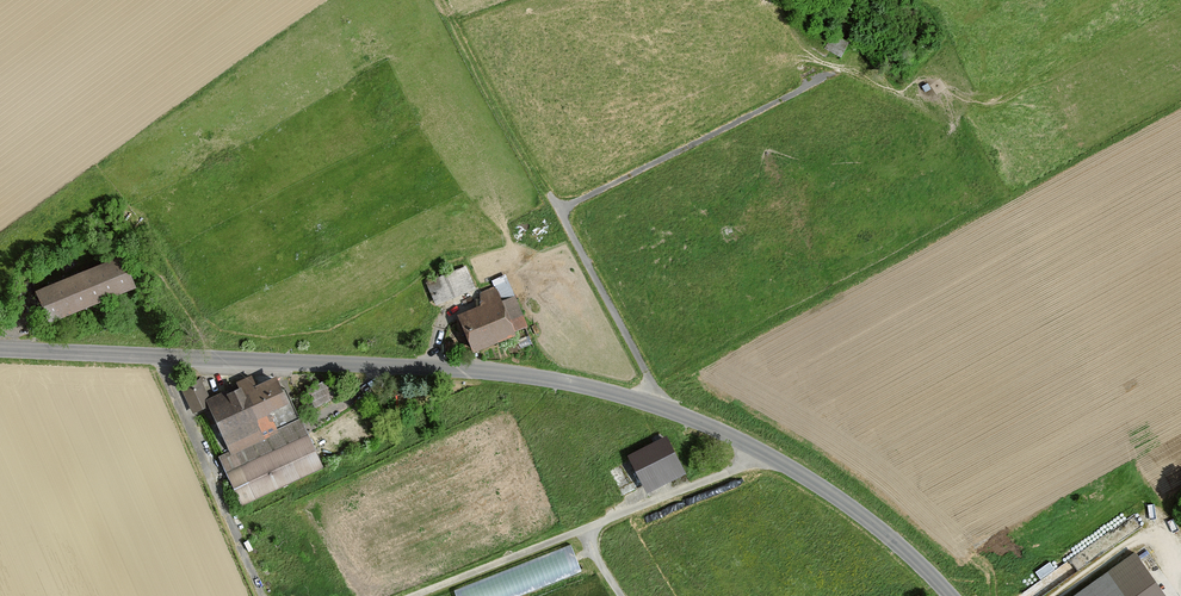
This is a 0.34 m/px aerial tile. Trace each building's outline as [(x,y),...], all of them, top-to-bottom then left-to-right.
[(126,257),(36,292),(48,324),(138,289),(126,257)] [(475,288),(466,268),(426,285),(436,306),(475,288)] [(484,307),(461,316),(476,354),(519,337),(518,333),(528,328),(516,298),(503,303),(497,288),(479,295),(484,307)] [(224,393),(209,400),(232,451),(300,421),(280,377),(258,387),(253,375),(236,383),(239,390),(225,396),(224,393)] [(210,406),(197,378),(179,386),(192,414),(210,406)] [(300,421),(220,459),(243,507),(323,469),(300,421)] [(668,438),(629,456),(647,494),(686,476),(668,438)] [(455,584),(459,595),(508,595),(583,570),(574,542),(455,584)] [(1076,595),(1126,595),(1109,573),(1076,595)]
